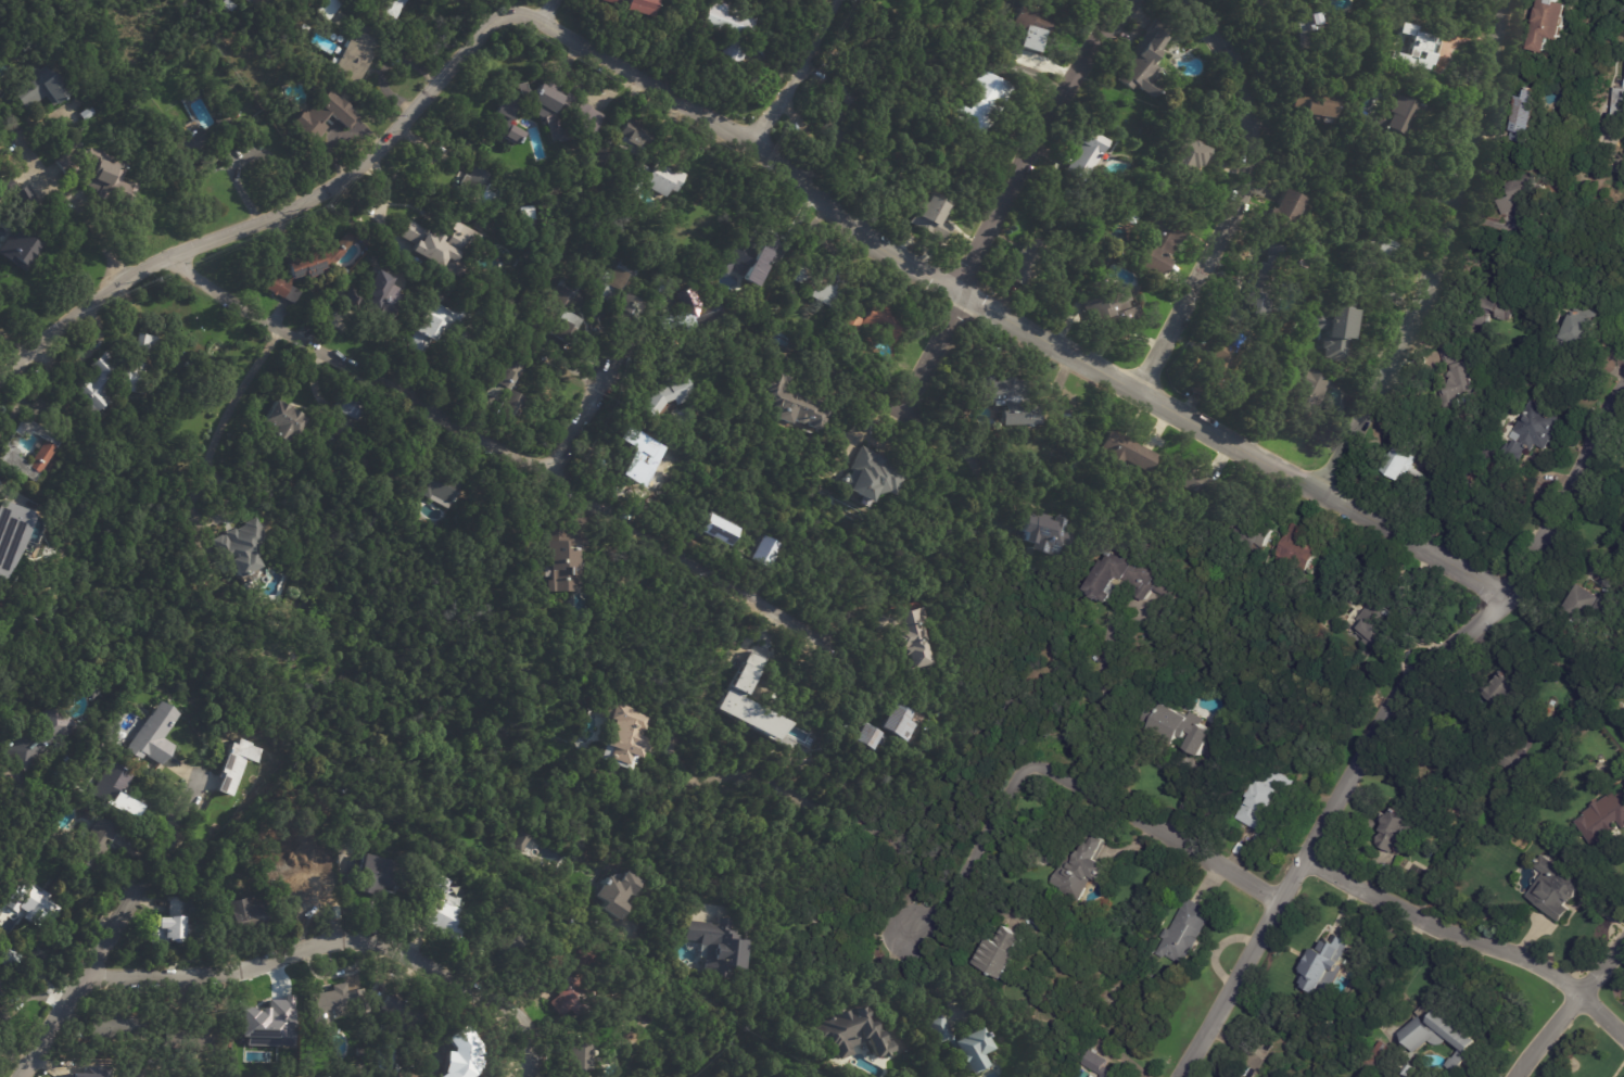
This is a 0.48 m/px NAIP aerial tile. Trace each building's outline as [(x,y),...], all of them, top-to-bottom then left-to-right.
[(316,11),(325,0),(341,0),(344,2),(328,22),(316,11)] [(373,16),(385,0),(408,0),(389,27),(373,16)] [(600,1),(601,0),(655,0),(650,18),(623,11),(624,8),(600,1)] [(1001,5),(1003,0),(1014,0),(1011,9),(1001,5)] [(1536,26),(1542,0),(1560,0),(1559,3),(1572,7),(1563,42),(1551,40),(1548,55),(1530,51),(1536,26)] [(756,15),(747,42),(748,42),(741,62),(739,61),(738,65),(724,60),(725,55),(721,54),(727,37),(702,29),(705,23),(702,22),(709,2),(721,7),(722,4),(756,15)] [(1054,27),(1051,36),(1048,35),(1040,53),(1024,47),(1029,30),(1017,26),(1026,2),(1043,9),(1041,13),(1056,18),(1054,27)] [(1317,14),(1319,25),(1309,27),(1307,15),(1317,14)] [(1295,31),(1294,17),(1306,15),(1308,29),(1304,29),(1305,30),(1295,31)] [(1162,43),(1156,51),(1159,53),(1151,64),(1156,68),(1147,79),(1160,88),(1152,99),(1134,86),(1131,90),(1118,80),(1135,56),(1131,53),(1157,20),(1171,30),(1162,43)] [(1431,36),(1433,37),(1429,53),(1435,55),(1432,66),(1429,65),(1428,71),(1412,66),(1412,68),(1388,62),(1392,52),(1408,56),(1413,37),(1400,33),(1404,23),(1419,27),(1417,33),(1431,36)] [(1296,46),(1295,33),(1305,31),(1305,29),(1310,28),(1314,48),(1297,50),(1296,46)] [(372,56),(356,87),(331,73),(348,40),(353,42),(358,31),(379,42),(372,56)] [(5,51),(2,49),(8,43),(11,47),(7,52),(5,51)] [(53,79),(65,94),(51,106),(43,97),(24,112),(10,93),(26,80),(24,78),(24,73),(29,68),(35,69),(36,72),(42,66),(53,79)] [(989,72),(1015,88),(987,135),(957,117),(965,105),(974,111),(987,90),(979,85),(988,71),(989,72)] [(581,101),(591,106),(591,109),(604,115),(594,134),(556,113),(558,122),(563,119),(570,139),(554,144),(549,130),(548,130),(544,118),(536,114),(537,111),(528,105),(531,100),(521,103),(511,122),(509,121),(508,124),(524,132),(522,138),(521,138),(518,143),(517,142),(516,144),(503,137),(504,135),(500,132),(499,134),(489,127),(506,93),(508,94),(506,88),(526,83),(532,99),(541,83),(545,86),(548,79),(560,86),(557,92),(566,97),(568,92),(576,98),(574,102),(579,104),(581,101)] [(840,100),(833,92),(839,86),(847,93),(840,100)] [(1614,88),(1623,90),(1623,125),(1610,124),(1614,88)] [(346,128),(345,129),(328,114),(321,122),(328,127),(313,144),(290,125),(304,109),(307,112),(326,90),(337,100),(338,99),(347,106),(346,107),(356,116),(346,128)] [(1335,121),(1306,116),(1306,112),(1293,111),(1295,90),(1310,91),(1309,98),(1319,99),(1320,92),(1340,94),(1338,105),(1344,106),(1344,113),(1337,112),(1336,121),(1335,121)] [(1540,92),(1531,145),(1510,142),(1519,98),(1528,100),(1530,90),(1540,92)] [(1420,125),(1412,140),(1401,135),(1400,138),(1379,127),(1382,119),(1390,124),(1395,114),(1391,113),(1400,94),(1429,109),(1420,125)] [(83,122),(77,115),(88,107),(93,114),(83,122)] [(226,142),(214,123),(226,115),(238,135),(226,142)] [(629,116),(654,129),(639,156),(617,144),(620,138),(617,136),(627,115),(629,116)] [(210,145),(218,159),(205,167),(198,156),(177,168),(164,148),(198,126),(210,145)] [(1103,152),(1086,182),(1066,172),(1081,144),(1077,142),(1084,129),(1107,142),(1104,148),(1105,148),(1103,152)] [(1207,151),(1200,168),(1196,166),(1194,170),(1192,169),(1191,170),(1196,174),(1191,186),(1165,173),(1181,139),(1190,143),(1192,142),(1196,144),(1196,147),(1207,151)] [(118,181),(111,199),(84,187),(88,176),(87,176),(88,174),(77,169),(86,149),(92,151),(93,150),(101,153),(100,154),(125,166),(118,181)] [(602,150),(613,156),(607,168),(595,162),(601,150),(602,150)] [(1397,155),(1391,169),(1383,166),(1390,151),(1397,155)] [(71,156),(76,165),(64,175),(54,162),(66,152),(71,156)] [(662,161),(672,166),(674,163),(681,167),(680,170),(685,174),(675,191),(670,188),(665,195),(642,183),(636,193),(624,187),(638,161),(650,168),(656,157),(662,161)] [(493,176),(494,176),(490,185),(502,191),(497,199),(493,198),(490,203),(489,202),(484,210),(457,194),(473,165),(493,176)] [(1513,213),(1501,216),(1495,191),(1507,188),(1505,182),(1534,174),(1544,203),(1513,213)] [(15,191),(0,199),(0,182),(8,178),(15,191)] [(35,200),(38,206),(23,215),(11,194),(26,186),(35,200)] [(1309,201),(1296,228),(1276,218),(1289,190),(1309,201)] [(956,232),(949,245),(902,218),(910,204),(922,212),(929,198),(930,198),(934,193),(955,205),(944,225),(956,231),(956,232)] [(535,233),(522,235),(520,220),(521,220),(519,206),(533,204),(538,232),(535,233)] [(1170,264),(1162,280),(1134,265),(1151,233),(1143,229),(1153,210),(1188,228),(1170,259),(1172,261),(1170,264)] [(1138,220),(1134,226),(1126,221),(1129,214),(1139,218),(1138,220)] [(416,253),(407,249),(411,242),(399,236),(408,219),(431,232),(432,230),(441,236),(445,227),(444,226),(448,217),(480,235),(473,246),(471,245),(466,254),(460,251),(459,253),(467,257),(457,276),(416,253)] [(25,273),(0,257),(0,247),(14,226),(26,232),(43,244),(25,273)] [(765,266),(757,283),(741,276),(744,273),(731,266),(726,273),(716,268),(735,231),(745,236),(741,243),(754,250),(758,244),(769,250),(762,263),(766,265),(765,266)] [(346,235),(353,240),(344,250),(344,251),(325,271),(304,279),(302,273),(293,276),(289,284),(300,290),(293,303),(276,293),(275,295),(269,292),(270,291),(264,288),(271,274),(286,282),(289,277),(282,259),(318,248),(321,256),(345,232),(346,235)] [(1063,258),(1055,271),(1041,264),(1028,289),(1008,279),(1018,259),(1017,259),(1029,237),(1064,255),(1063,258)] [(1388,239),(1401,246),(1394,261),(1378,252),(1374,258),(1360,251),(1368,237),(1382,244),(1380,248),(1383,249),(1388,239)] [(1289,249),(1283,274),(1266,269),(1272,244),(1289,249)] [(365,259),(370,248),(383,254),(378,265),(365,259)] [(604,300),(600,297),(621,258),(639,268),(626,292),(645,302),(638,314),(634,311),(632,315),(627,313),(622,322),(616,319),(621,309),(604,300)] [(813,295),(810,293),(812,290),(802,283),(801,284),(792,279),(801,264),(820,275),(827,261),(851,276),(833,307),(813,295)] [(351,308),(342,303),(351,286),(363,292),(375,268),(391,277),(388,282),(407,292),(388,328),(351,308)] [(583,319),(569,344),(553,334),(563,315),(547,305),(563,276),(580,286),(566,311),(583,319)] [(725,318),(669,338),(663,320),(686,312),(680,293),(699,286),(706,302),(718,297),(725,318)] [(1129,294),(1133,308),(1138,307),(1141,320),(1101,331),(1099,321),(1093,322),(1091,314),(1086,316),(1081,300),(1128,287),(1129,294)] [(1254,294),(1273,299),(1268,320),(1245,315),(1249,293),(1254,294)] [(1483,302),(1485,296),(1514,305),(1509,325),(1499,321),(1501,316),(1481,309),(1483,302)] [(895,341),(864,324),(855,339),(840,331),(851,312),(865,319),(876,299),(888,305),(889,303),(910,315),(895,341)] [(420,353),(406,345),(414,330),(413,330),(417,324),(418,325),(431,300),(452,311),(454,306),(472,316),(468,325),(479,331),(468,351),(436,333),(433,340),(429,338),(421,353),(420,353)] [(1356,313),(1353,342),(1348,342),(1346,362),(1344,362),(1344,364),(1329,363),(1329,359),(1325,359),(1327,350),(1324,350),(1325,338),(1329,339),(1333,308),(1350,311),(1350,313),(1356,313)] [(1475,314),(1493,319),(1489,330),(1472,326),(1475,314)] [(1595,327),(1585,352),(1559,341),(1571,314),(1596,324),(1595,327)] [(778,331),(790,337),(786,345),(770,342),(775,330),(778,331)] [(144,334),(157,337),(154,356),(134,352),(137,333),(144,334)] [(1227,379),(1205,364),(1223,337),(1245,352),(1227,379)] [(1446,366),(1442,351),(1467,343),(1469,353),(1456,357),(1457,363),(1446,366)] [(102,409),(101,410),(99,408),(92,415),(81,404),(85,402),(73,390),(87,377),(90,380),(97,373),(89,366),(104,351),(119,367),(127,359),(143,363),(142,372),(145,373),(142,394),(125,390),(125,387),(119,385),(106,398),(110,402),(102,409)] [(490,408),(480,403),(506,355),(524,365),(510,389),(524,397),(509,423),(494,415),(509,390),(504,387),(492,409),(490,408)] [(1459,407),(1445,411),(1437,383),(1458,378),(1455,367),(1472,362),(1481,393),(1460,400),(1461,407),(1459,407)] [(788,367),(792,369),(786,387),(784,387),(783,390),(789,393),(789,390),(813,398),(814,394),(822,396),(821,398),(825,401),(823,407),(830,409),(828,415),(825,417),(822,427),(817,428),(811,426),(809,421),(805,420),(801,422),(796,420),(795,416),(792,415),(789,422),(775,417),(779,407),(772,404),(772,402),(763,398),(766,392),(764,392),(766,385),(763,384),(766,376),(770,378),(775,363),(788,367)] [(1330,381),(1310,419),(1292,409),(1302,389),(1292,383),(1301,366),(1330,381)] [(483,368),(491,372),(483,387),(475,382),(483,368)] [(685,373),(690,391),(686,392),(688,400),(674,404),(672,398),(663,401),(651,417),(636,407),(645,397),(644,396),(649,389),(658,394),(654,383),(665,380),(663,375),(676,370),(677,377),(685,373)] [(1038,404),(1038,422),(1036,422),(1036,427),(1030,427),(1030,423),(1000,423),(1000,410),(1003,410),(1003,405),(994,405),(994,402),(980,402),(980,376),(994,376),(994,380),(1007,380),(1007,377),(1027,377),(1027,404),(1038,404)] [(1198,384),(1209,391),(1204,401),(1191,393),(1196,383),(1198,384)] [(753,389),(761,392),(757,404),(748,401),(753,389)] [(355,419),(354,419),(330,406),(339,391),(363,404),(355,419)] [(287,407),(301,415),(300,416),(305,419),(293,439),(288,436),(284,443),(259,429),(276,401),(287,407)] [(1547,452),(1537,446),(1533,453),(1527,451),(1517,469),(1504,461),(1515,441),(1519,443),(1522,438),(1513,433),(1532,402),(1564,421),(1547,452)] [(34,482),(0,460),(0,458),(9,444),(21,452),(17,456),(30,465),(46,441),(33,432),(27,440),(15,432),(25,417),(26,418),(61,441),(34,482)] [(331,429),(345,443),(337,453),(319,439),(329,428),(331,429)] [(1126,436),(1133,441),(1133,442),(1157,455),(1147,472),(1124,459),(1121,465),(1108,457),(1111,453),(1101,447),(1111,429),(1120,434),(1121,434),(1126,436)] [(876,498),(872,496),(870,502),(847,489),(857,472),(850,469),(864,446),(875,452),(874,453),(877,455),(878,453),(888,459),(886,463),(888,464),(889,461),(897,466),(898,464),(910,470),(896,495),(888,491),(878,494),(876,498)] [(1382,472),(1397,448),(1416,460),(1410,469),(1433,483),(1432,484),(1433,485),(1441,491),(1431,507),(1417,498),(1425,485),(1409,476),(1408,477),(1406,476),(1400,485),(1382,473),(1382,472)] [(651,455),(657,457),(652,466),(661,470),(655,483),(654,486),(640,479),(638,482),(634,480),(634,478),(629,474),(643,449),(651,455)] [(1207,478),(1220,484),(1211,501),(1182,484),(1170,506),(1158,498),(1179,461),(1207,478)] [(446,508),(416,492),(430,465),(460,481),(446,508)] [(10,579),(31,511),(0,502),(0,576),(10,579)] [(1037,516),(1052,520),(1053,516),(1064,520),(1061,529),(1074,533),(1068,549),(1056,546),(1054,556),(1029,548),(1030,542),(1024,540),(1024,541),(1016,538),(1019,528),(1022,529),(1026,512),(1037,516)] [(1274,531),(1264,548),(1255,543),(1252,549),(1242,544),(1244,542),(1231,534),(1243,512),(1274,531)] [(711,515),(737,529),(727,546),(700,531),(710,514),(711,515)] [(575,521),(586,521),(586,544),(578,544),(578,570),(580,570),(580,583),(588,583),(588,594),(572,594),(572,591),(545,591),(545,580),(548,580),(548,576),(543,576),(543,567),(547,567),(547,565),(545,565),(545,541),(549,541),(549,518),(569,518),(569,529),(574,529),(574,521),(575,521)] [(258,566),(259,570),(238,582),(229,565),(225,567),(213,544),(224,538),(225,540),(228,537),(228,536),(237,532),(239,536),(240,535),(238,533),(248,529),(246,528),(258,521),(272,547),(253,558),(258,566)] [(1306,529),(1309,531),(1304,540),(1322,550),(1309,574),(1276,555),(1294,522),(1306,529)] [(750,559),(767,569),(781,545),(764,535),(750,559)] [(1168,599),(1151,590),(1144,601),(1133,595),(1138,587),(1118,575),(1109,592),(1114,594),(1109,603),(1104,599),(1102,601),(1089,594),(1090,592),(1084,590),(1102,560),(1105,561),(1111,552),(1120,557),(1122,554),(1132,559),(1134,555),(1142,559),(1141,561),(1157,571),(1156,573),(1178,585),(1169,600),(1168,599)] [(252,584),(243,588),(241,583),(253,578),(255,583),(252,584)] [(1584,588),(1603,601),(1607,597),(1620,606),(1607,625),(1595,617),(1585,632),(1562,617),(1583,587),(1584,588)] [(1391,633),(1381,646),(1378,644),(1373,649),(1363,643),(1366,639),(1357,633),(1367,620),(1373,624),(1363,612),(1369,605),(1376,603),(1392,631),(1391,633)] [(879,616),(893,612),(893,614),(926,607),(930,625),(924,628),(932,663),(914,669),(911,658),(908,659),(904,647),(903,648),(903,645),(902,645),(900,637),(903,636),(902,633),(905,632),(903,625),(880,632),(879,628),(878,628),(876,622),(877,622),(876,617),(879,616)] [(754,634),(769,642),(758,661),(744,654),(754,634)] [(757,664),(757,673),(761,673),(760,692),(756,692),(754,694),(738,693),(739,664),(757,664)] [(1530,690),(1511,713),(1506,709),(1497,720),(1486,711),(1495,700),(1492,698),(1486,704),(1477,696),(1487,685),(1493,689),(1507,672),(1510,674),(1511,673),(1514,676),(1513,677),(1530,690)] [(92,684),(99,690),(90,700),(79,690),(89,681),(92,684)] [(635,709),(634,711),(650,718),(643,737),(649,739),(645,750),(643,749),(639,758),(638,758),(636,764),(634,764),(632,771),(600,759),(606,746),(605,745),(609,734),(610,735),(616,721),(602,715),(609,699),(635,709)] [(1155,699),(1188,718),(1191,712),(1203,719),(1202,721),(1215,727),(1213,731),(1214,732),(1201,757),(1185,748),(1189,742),(1180,736),(1176,745),(1150,730),(1151,727),(1141,722),(1154,699),(1155,699)] [(64,712),(78,726),(61,744),(55,738),(46,747),(51,752),(28,774),(3,749),(17,736),(20,738),(25,733),(27,736),(33,731),(36,734),(40,728),(36,723),(43,715),(41,713),(53,701),(64,712)] [(169,747),(160,765),(143,756),(141,759),(126,750),(145,715),(147,717),(155,701),(175,712),(160,738),(170,746),(169,747)] [(911,712),(912,712),(908,721),(914,725),(905,742),(880,727),(895,702),(911,712)] [(880,733),(889,738),(884,747),(876,743),(872,750),(854,740),(864,723),(880,733)] [(246,759),(257,763),(263,747),(233,737),(218,778),(221,779),(217,791),(233,796),(246,759)] [(112,763),(132,775),(122,795),(131,800),(124,814),(88,794),(93,784),(96,785),(109,761),(112,763)] [(1292,785),(1264,835),(1234,819),(1264,765),(1293,782),(1292,785)] [(1620,797),(1623,794),(1623,828),(1620,821),(1615,824),(1620,831),(1613,835),(1616,838),(1597,851),(1577,822),(1587,815),(1585,813),(1594,808),(1593,807),(1599,802),(1600,803),(1616,793),(1620,797)] [(363,803),(364,818),(354,819),(353,804),(363,803)] [(1407,837),(1406,836),(1403,842),(1399,841),(1393,853),(1378,846),(1384,833),(1382,832),(1385,824),(1390,814),(1391,815),(1394,809),(1398,811),(1399,810),(1404,812),(1403,813),(1424,825),(1416,841),(1407,837)] [(116,831),(101,854),(109,859),(99,874),(88,867),(87,870),(72,859),(98,816),(117,829),(116,831)] [(532,836),(522,853),(511,847),(521,829),(532,836)] [(1109,842),(1100,862),(1108,866),(1101,882),(1094,878),(1082,902),(1062,891),(1063,889),(1053,884),(1069,853),(1079,860),(1093,834),(1109,842)] [(531,854),(540,841),(532,836),(524,849),(531,854)] [(359,891),(356,891),(365,854),(403,864),(395,891),(380,887),(378,896),(359,891)] [(1588,887),(1581,897),(1579,896),(1574,903),(1570,901),(1566,907),(1572,911),(1562,924),(1528,897),(1546,874),(1536,867),(1545,856),(1588,887)] [(283,883),(294,877),(295,879),(307,874),(309,876),(317,872),(325,888),(331,885),(340,902),(323,910),(314,890),(304,896),(307,901),(295,908),(283,883)] [(633,890),(629,896),(626,895),(621,903),(626,907),(618,921),(599,909),(604,903),(593,897),(605,877),(614,884),(622,872),(637,882),(633,890)] [(48,922),(42,918),(37,927),(23,917),(25,914),(18,910),(16,913),(8,907),(25,880),(33,887),(31,889),(39,894),(41,889),(50,895),(47,899),(59,908),(49,923),(48,922)] [(456,942),(439,933),(440,930),(421,920),(434,896),(441,900),(444,892),(457,900),(454,907),(471,917),(456,942)] [(173,945),(150,945),(151,925),(154,925),(155,918),(168,918),(168,898),(181,898),(181,916),(180,916),(180,918),(181,918),(181,925),(204,925),(203,946),(173,945)] [(245,899),(248,907),(264,902),(269,927),(233,935),(226,902),(245,898),(245,899)] [(1191,900),(1213,913),(1197,939),(1201,941),(1193,953),(1191,952),(1182,966),(1177,962),(1176,964),(1165,958),(1164,960),(1155,954),(1164,940),(1159,938),(1165,929),(1168,930),(1188,899),(1191,900)] [(736,941),(745,942),(741,971),(721,968),(719,978),(703,977),(707,947),(699,946),(700,942),(684,940),(686,921),(710,924),(710,925),(716,926),(718,918),(731,920),(728,940),(736,941)] [(1007,928),(1026,940),(1016,955),(1018,956),(1003,981),(976,965),(991,940),(997,943),(1005,927),(1007,928)] [(1346,941),(1348,942),(1347,945),(1349,946),(1346,953),(1341,963),(1343,964),(1341,967),(1344,968),(1324,1002),(1304,990),(1306,987),(1301,984),(1302,981),(1301,980),(1304,976),(1305,977),(1306,975),(1303,973),(1304,972),(1302,971),(1305,964),(1306,965),(1311,956),(1310,955),(1314,950),(1316,951),(1317,950),(1318,951),(1325,938),(1331,941),(1335,934),(1346,941)] [(568,1011),(560,1018),(548,1006),(559,996),(551,988),(559,980),(542,963),(560,945),(573,958),(588,941),(605,956),(578,985),(592,999),(574,1017),(568,1011)] [(9,966),(0,961),(0,956),(4,950),(15,956),(9,966)] [(346,992),(361,989),(365,1012),(333,1017),(335,1026),(317,1029),(312,994),(331,991),(330,986),(344,984),(345,992),(346,992)] [(396,1025),(376,1010),(385,997),(396,1004),(398,1003),(421,1018),(410,1034),(396,1025)] [(1472,1056),(1451,1039),(1449,1041),(1449,1042),(1448,1043),(1444,1047),(1438,1047),(1436,1046),(1432,1042),(1417,1055),(1400,1035),(1421,1018),(1418,1013),(1432,1002),(1441,1015),(1443,1012),(1471,1035),(1473,1031),(1475,1034),(1473,1037),(1482,1043),(1472,1056)] [(884,1031),(892,1051),(875,1059),(867,1041),(849,1049),(852,1056),(841,1061),(836,1051),(833,1053),(832,1051),(830,1051),(827,1043),(822,1047),(814,1031),(825,1026),(823,1023),(837,1016),(836,1014),(845,1010),(846,1013),(852,1011),(853,1013),(865,1008),(872,1022),(878,1018),(884,1031)] [(11,1021),(0,1026),(0,1012),(5,1010),(11,1021)] [(242,1035),(241,1016),(264,1015),(264,1012),(279,1011),(280,1015),(292,1015),(293,1034),(242,1035)] [(92,1039),(91,1016),(127,1015),(127,1018),(130,1018),(130,1015),(145,1014),(147,1037),(92,1039)] [(942,1014),(956,1042),(962,1039),(962,1038),(979,1028),(990,1051),(984,1054),(990,1067),(975,1075),(974,1073),(969,1075),(964,1065),(960,1068),(947,1041),(938,1046),(926,1023),(942,1014)] [(224,1052),(169,1048),(170,1025),(202,1027),(203,1021),(216,1022),(215,1030),(229,1031),(227,1053),(224,1052)] [(473,1059),(472,1076),(432,1076),(441,1069),(446,1076),(451,1050),(442,1036),(462,1024),(473,1040),(473,1059)] [(587,1072),(587,1076),(568,1076),(569,1046),(574,1046),(574,1037),(586,1037),(586,1061),(588,1062),(588,1065),(588,1072),(587,1072)] [(1385,1067),(1377,1076),(1375,1076),(1362,1067),(1382,1041),(1391,1049),(1394,1052),(1383,1066),(1385,1067)] [(1104,1068),(1120,1076),(1100,1076),(1080,1066),(1089,1051),(1107,1061),(1104,1068)] [(1471,1059),(1458,1075),(1448,1066),(1455,1059),(1457,1060),(1463,1052),(1471,1059)] [(1418,1069),(1412,1076),(1408,1076),(1404,1074),(1411,1064),(1418,1069)] [(89,1066),(88,1076),(66,1076),(67,1065),(89,1066)]
